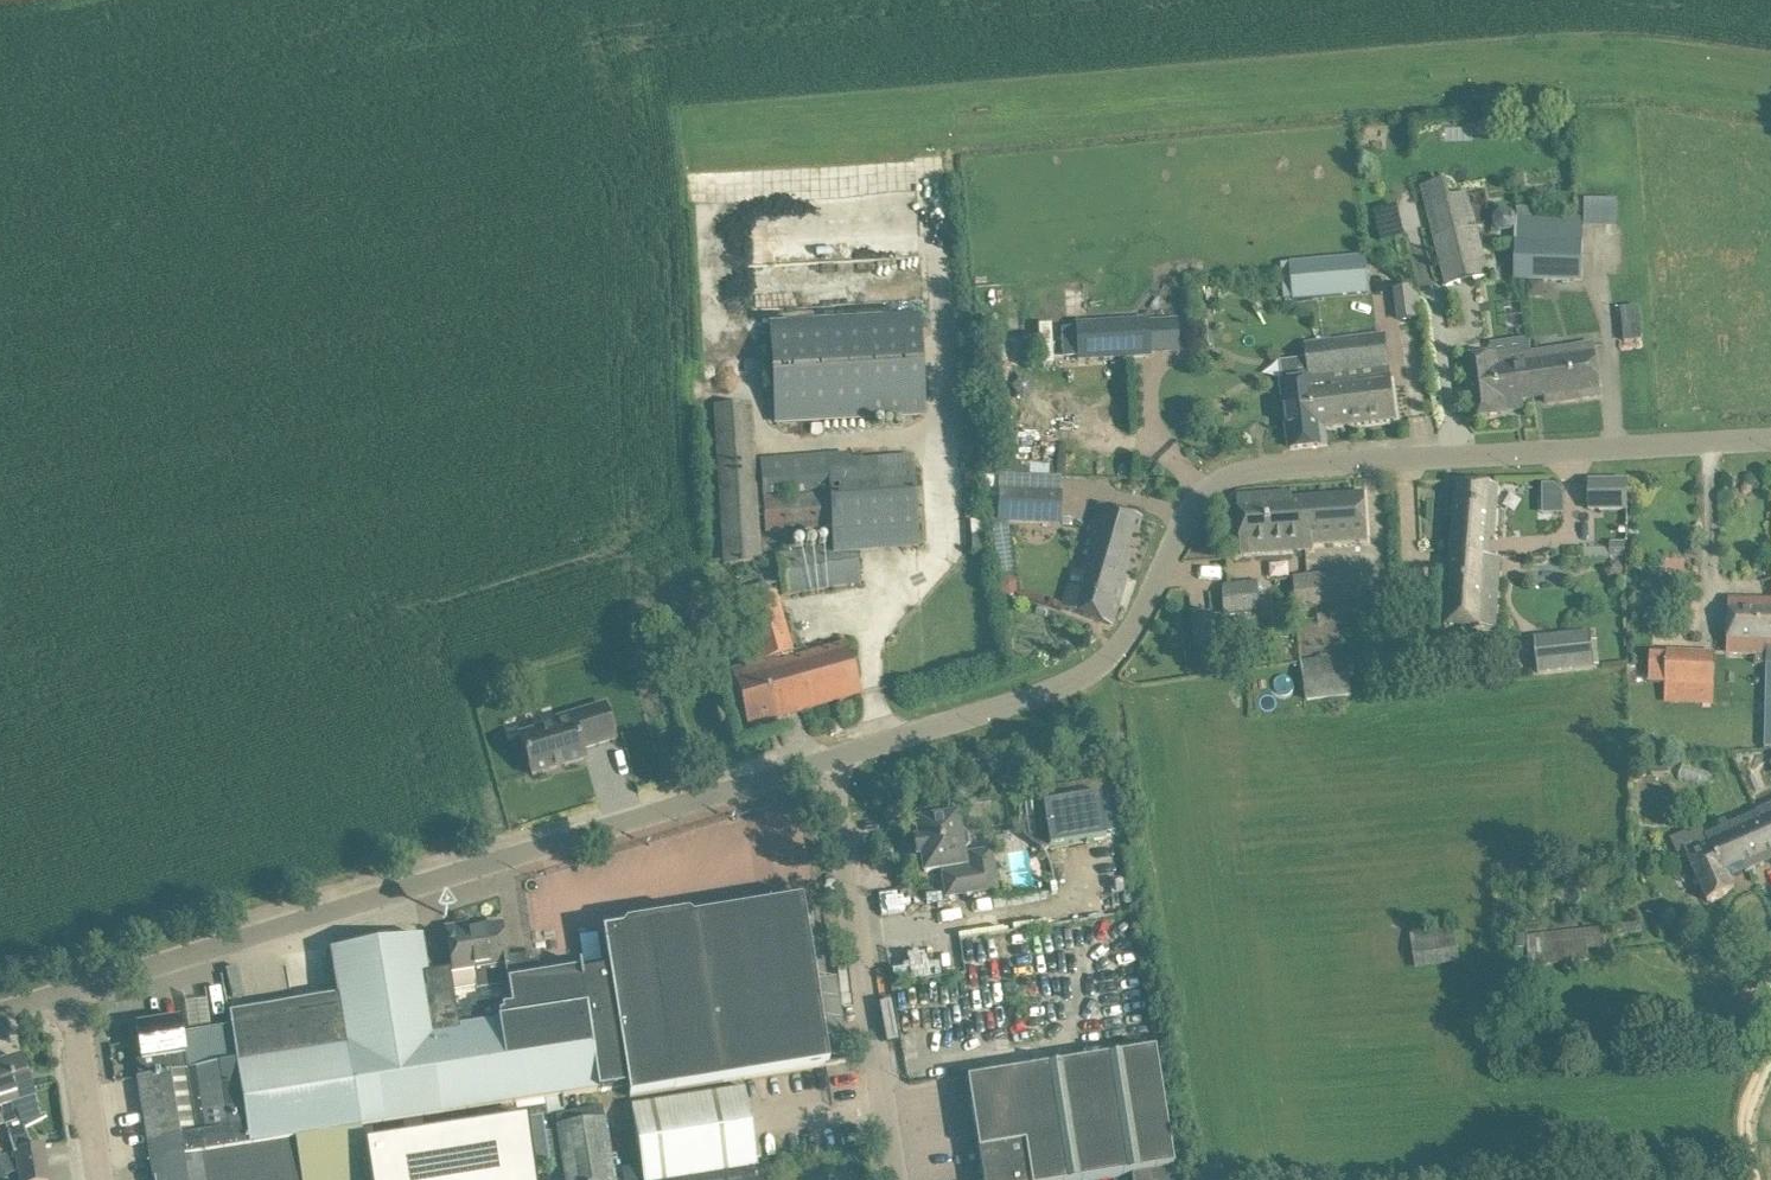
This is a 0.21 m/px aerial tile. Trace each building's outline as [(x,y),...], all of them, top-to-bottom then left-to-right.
[(1447,181),(1421,188),(1447,286),(1488,276),(1466,193),(1451,197),(1447,181)] [(1584,217),(1515,216),(1513,279),(1528,280),(1544,280),(1583,280),(1584,217)] [(1362,255),(1292,263),(1296,298),(1366,290),(1362,255)] [(1528,280),(1528,298),(1536,298),(1544,289),(1544,280),(1528,280)] [(1395,318),(1420,317),(1418,286),(1393,287),(1395,318)] [(1640,304),(1622,305),(1624,339),(1641,339),(1640,304)] [(775,424),(926,416),(921,312),(769,320),(775,424)] [(1144,319),(1077,324),(1079,356),(1146,352),(1144,319)] [(1285,384),(1284,385),(1288,425),(1291,449),(1328,445),(1328,442),(1327,442),(1326,433),(1326,429),(1332,428),(1398,420),(1396,409),(1395,397),(1388,338),(1321,346),(1306,348),(1307,358),(1310,381),(1285,384)] [(1601,396),(1595,355),(1594,345),(1529,354),(1533,396),(1546,394),(1547,403),(1601,396)] [(1506,411),(1524,408),(1522,398),(1533,396),(1529,354),(1494,359),(1494,356),(1466,360),(1474,418),(1507,414),(1506,411)] [(723,565),(760,563),(750,401),(713,403),(723,565)] [(760,464),(765,532),(831,527),(831,545),(775,554),(782,595),(860,582),(855,554),(917,550),(912,455),(828,460),(828,459),(760,464)] [(1589,481),(1590,510),(1628,509),(1627,481),(1589,481)] [(1495,539),(1499,485),(1456,482),(1451,554),(1486,555),(1487,553),(1488,538),(1495,539)] [(1554,486),(1543,486),(1544,514),(1563,514),(1562,494),(1554,486)] [(1060,525),(1062,492),(1000,489),(998,523),(1060,525)] [(1292,497),(1292,492),(1238,495),(1242,554),(1306,550),(1302,496),(1292,497)] [(1313,545),(1369,541),(1366,492),(1302,496),(1306,550),(1314,550),(1313,545)] [(1119,509),(1102,503),(1074,586),(1070,584),(1062,608),(1111,625),(1128,577),(1124,576),(1132,550),(1127,549),(1132,534),(1136,535),(1142,517),(1119,509)] [(1501,554),(1487,553),(1486,555),(1451,554),(1445,624),(1495,628),(1501,554)] [(1294,577),(1296,607),(1359,600),(1356,570),(1294,577)] [(761,653),(763,660),(793,652),(776,592),(773,592),(770,582),(743,589),(761,653)] [(1257,582),(1248,583),(1224,585),(1226,613),(1250,611),(1260,610),(1257,582)] [(1729,656),(1755,657),(1755,663),(1767,664),(1768,657),(1768,647),(1770,646),(1770,600),(1730,599),(1730,611),(1730,623),(1729,656)] [(1194,615),(1195,626),(1198,650),(1217,648),(1217,647),(1228,646),(1225,618),(1213,620),(1212,613),(1194,615)] [(1596,667),(1592,631),(1535,637),(1539,674),(1596,667)] [(847,644),(795,659),(765,667),(763,660),(761,653),(742,659),(745,668),(732,672),(748,727),(861,695),(847,644)] [(1713,703),(1716,651),(1667,650),(1664,701),(1713,703)] [(1306,701),(1353,695),(1348,655),(1301,660),(1306,701)] [(605,704),(556,719),(559,726),(521,738),(532,775),(585,759),(582,748),(615,739),(605,704)] [(1119,749),(1117,736),(1104,738),(1106,751),(1119,749)] [(1099,796),(1043,804),(1049,847),(1105,839),(1099,796)] [(1683,846),(1708,902),(1735,890),(1731,879),(1770,862),(1770,807),(1729,825),(1726,820),(1719,823),(1722,828),(1700,838),(1683,846)] [(958,831),(956,816),(917,822),(920,840),(914,841),(917,855),(922,854),(925,871),(945,868),(946,875),(944,875),(947,894),(995,887),(989,852),(962,856),(961,850),(966,848),(969,844),(967,834),(963,831),(958,831)] [(603,932),(609,970),(629,1086),(630,1092),(723,1077),(723,1079),(849,1061),(846,1040),(845,1041),(848,1060),(828,1063),(802,900),(603,932)] [(454,971),(450,972),(453,991),(477,988),(477,990),(507,985),(509,984),(509,983),(500,925),(448,934),(454,971)] [(1416,970),(1461,963),(1456,926),(1411,933),(1416,970)] [(1589,949),(1608,947),(1607,927),(1527,935),(1530,966),(1590,960),(1589,949)] [(453,991),(450,972),(427,975),(422,938),(331,952),(338,998),(234,1014),(236,1026),(232,1027),(249,1146),(360,1128),(562,1097),(564,1112),(601,1106),(599,1091),(629,1086),(609,970),(540,981),(545,1014),(512,1019),(510,1001),(501,1002),(504,1020),(475,1024),(474,1015),(457,1017),(453,991)] [(572,968),(571,957),(517,962),(519,973),(572,968)] [(539,978),(509,983),(509,984),(507,985),(510,1001),(512,1019),(545,1014),(540,981),(539,978)] [(139,1077),(138,1077),(155,1179),(369,1179),(363,1144),(361,1128),(249,1146),(232,1027),(227,998),(209,1000),(214,1030),(182,1035),(185,1054),(188,1069),(139,1077)] [(472,1005),(474,1015),(475,1024),(504,1020),(501,1002),(501,1000),(472,1005)] [(137,1061),(139,1077),(188,1069),(185,1054),(182,1035),(180,1020),(137,1026),(142,1060),(137,1061)] [(991,1075),(967,1079),(983,1179),(1091,1179),(1132,1173),(1133,1179),(1176,1179),(1174,1166),(1155,1049),(991,1075)] [(0,1065),(0,1107),(6,1125),(14,1153),(17,1152),(16,1150),(19,1149),(31,1147),(25,1129),(24,1123),(39,1119),(38,1117),(37,1113),(20,1059),(15,1060),(0,1065)] [(743,1088),(632,1107),(645,1179),(759,1179),(743,1088)] [(605,1119),(603,1119),(601,1106),(564,1112),(557,1113),(568,1179),(615,1179),(605,1119)] [(541,1117),(528,1120),(536,1170),(549,1168),(541,1117)] [(363,1144),(369,1179),(537,1179),(535,1170),(527,1120),(527,1119),(497,1123),(483,1126),(443,1132),(369,1144),(363,1144)] [(16,1150),(17,1152),(21,1179),(49,1179),(43,1145),(31,1147),(19,1149),(16,1150)]
